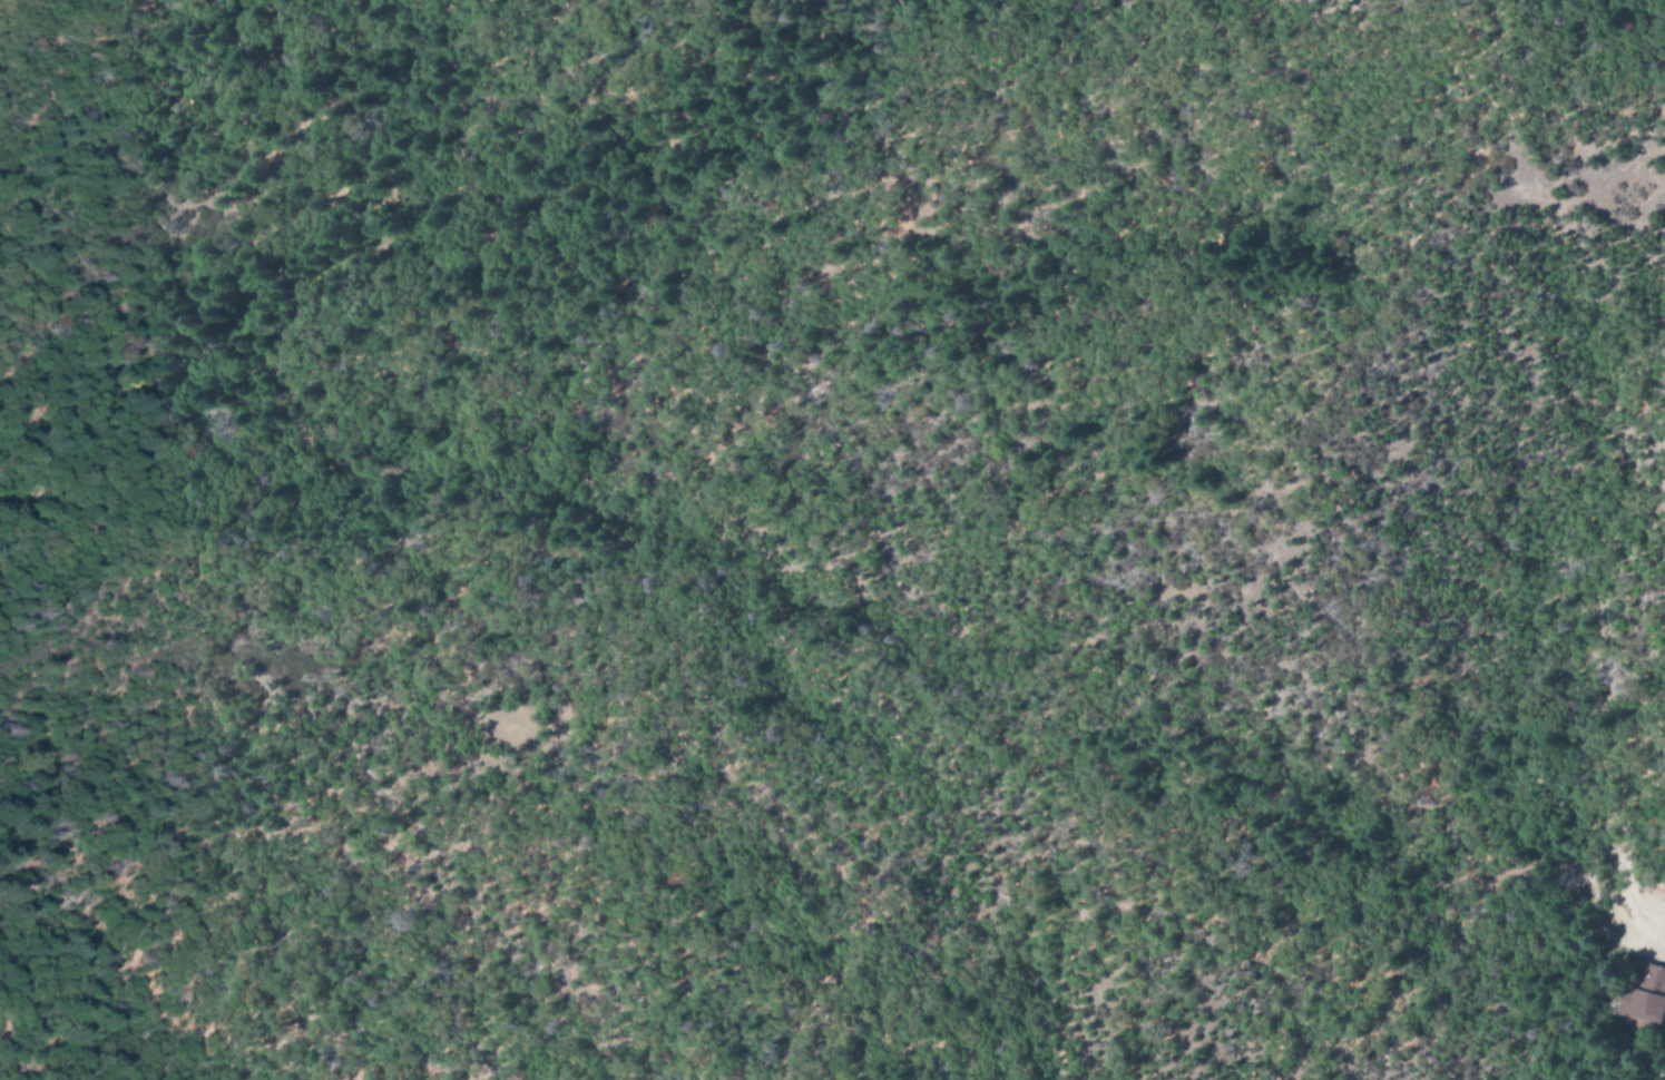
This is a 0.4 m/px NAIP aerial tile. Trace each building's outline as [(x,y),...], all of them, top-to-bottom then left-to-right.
[(1662,1027),(1664,1013),(1664,968),(1641,964),(1634,1000),(1620,997),(1616,1017),(1662,1027)]
